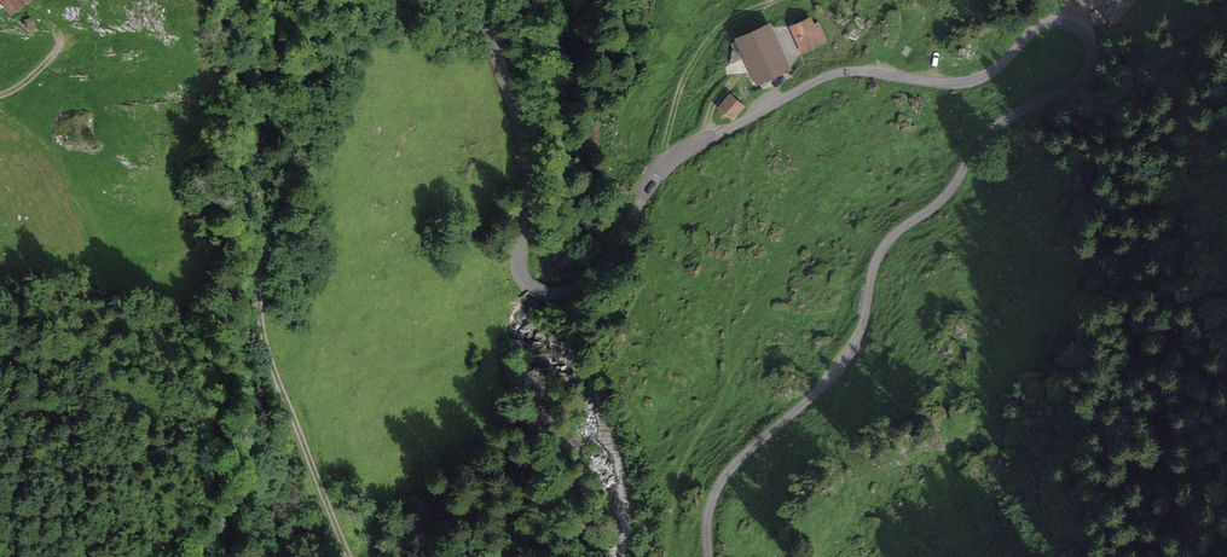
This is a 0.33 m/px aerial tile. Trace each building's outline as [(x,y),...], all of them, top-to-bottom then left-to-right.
[(7,18),(33,0),(0,0),(0,7),(7,18)] [(808,20),(794,26),(805,50),(825,41),(819,27),(812,30),(808,20)] [(767,26),(739,39),(759,82),(787,69),(767,26)] [(743,106),(730,94),(718,108),(732,119),(743,106)]
